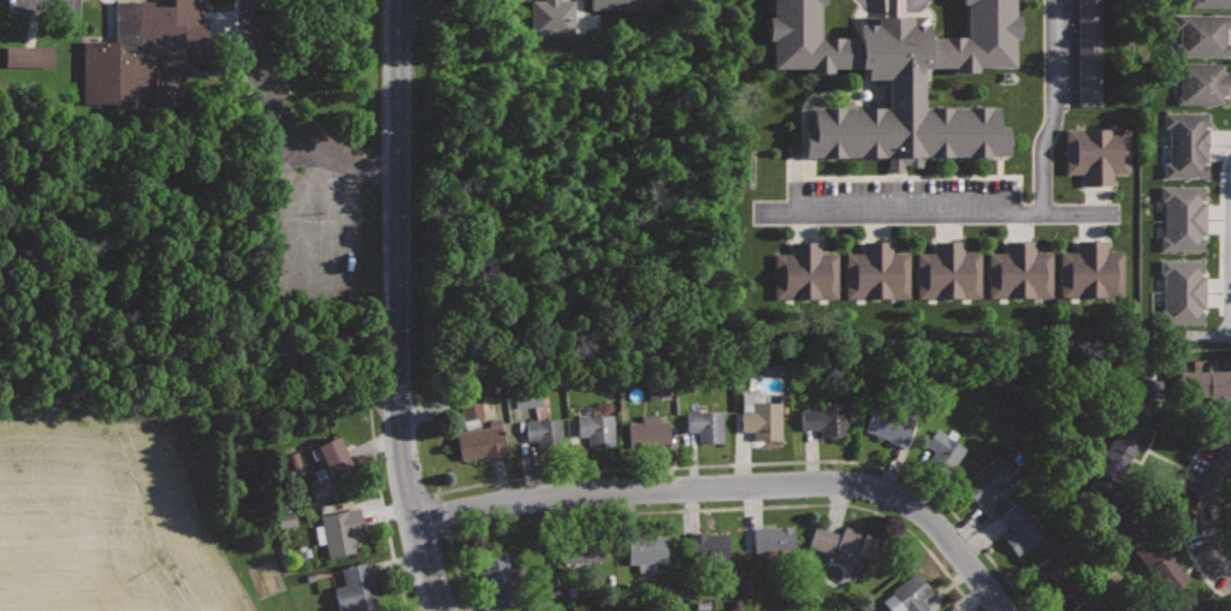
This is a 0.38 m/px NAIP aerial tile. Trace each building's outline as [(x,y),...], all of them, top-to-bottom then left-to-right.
[(106,35),(75,35),(75,95),(108,95),(108,101),(146,101),(146,96),(178,96),(178,61),(174,61),(174,55),(201,55),(201,17),(194,17),(194,0),(106,0),(106,35)] [(528,35),(573,36),(574,0),(558,0),(543,0),(529,0),(528,35)] [(591,10),(657,10),(657,0),(591,0),(591,10)] [(775,12),(769,12),(769,38),(774,38),(774,65),(869,65),(869,75),(892,75),(892,105),(812,105),(812,124),(801,124),(801,156),(889,155),(889,172),(901,172),(901,165),(925,164),(925,156),(1011,156),(1011,121),(999,121),(999,103),(924,103),(924,63),(1013,61),(1012,0),(960,0),(960,4),(965,4),(965,30),(933,30),(933,14),(917,14),(917,8),(899,8),(900,5),(900,0),(887,0),(887,5),(887,13),(880,13),(878,20),(863,20),(863,38),(818,37),(819,0),(775,0),(775,12)] [(1081,103),(1081,107),(1106,107),(1105,0),(1080,0),(1081,103)] [(1230,0),(1189,0),(1189,8),(1230,9),(1230,0)] [(1177,14),(1177,25),(1179,25),(1179,43),(1177,43),(1177,54),(1230,55),(1230,42),(1227,42),(1227,28),(1230,28),(1230,14),(1177,14)] [(4,46),(2,66),(53,67),(53,47),(4,46)] [(1225,64),(1188,64),(1186,71),(1180,71),(1179,103),(1224,105),(1224,95),(1229,95),(1229,75),(1225,73),(1225,64)] [(1208,113),(1164,113),(1164,127),(1170,127),(1170,149),(1171,149),(1171,161),(1173,161),(1173,177),(1206,178),(1206,161),(1208,161),(1208,147),(1211,146),(1211,127),(1208,127),(1208,113)] [(1065,125),(1129,125),(1128,173),(1114,173),(1114,185),(1083,184),(1083,173),(1065,173),(1065,125)] [(1205,186),(1161,186),(1161,200),(1166,200),(1166,237),(1162,237),(1162,249),(1203,249),(1203,236),(1207,236),(1207,200),(1205,200),(1205,186)] [(848,253),(848,297),(910,297),(910,253),(894,253),(894,239),(864,239),(864,253),(848,253)] [(964,241),(935,239),(934,251),(918,251),(918,297),(981,298),(981,253),(964,253),(964,241)] [(821,241),(792,241),(792,250),(774,250),(774,298),(840,298),(840,251),(821,251),(821,241)] [(1006,242),(1006,253),(990,253),(990,299),(1053,298),(1053,253),(1035,253),(1035,242),(1006,242)] [(1107,242),(1077,242),(1077,253),(1061,253),(1061,296),(1124,296),(1124,254),(1107,254),(1107,242)] [(1202,260),(1160,260),(1160,274),(1162,274),(1162,309),(1160,310),(1160,324),(1202,324),(1203,308),(1206,308),(1206,275),(1202,275),(1202,260)] [(1177,370),(1178,399),(1230,398),(1230,369),(1177,370)] [(540,406),(539,390),(515,391),(516,407),(540,406)] [(483,417),(478,393),(458,397),(462,421),(483,417)] [(782,402),(742,401),(742,431),(753,431),(753,440),(782,440),(782,402)] [(847,402),(819,403),(819,408),(801,408),(803,428),(822,427),(822,438),(848,437),(847,402)] [(875,403),(864,431),(907,447),(918,420),(875,403)] [(1126,404),(1082,496),(1106,508),(1150,416),(1126,404)] [(690,407),(690,441),(726,441),(726,407),(690,407)] [(669,421),(659,421),(659,414),(641,415),(643,422),(631,423),(632,446),(670,444),(669,421)] [(614,415),(578,417),(579,437),(588,435),(590,449),(616,446),(614,415)] [(563,416),(526,421),(528,441),(538,440),(540,456),(567,452),(563,416)] [(502,425),(456,433),(461,461),(507,452),(502,425)] [(937,428),(927,446),(935,451),(929,461),(949,474),(966,446),(937,428)] [(338,434),(316,445),(332,477),(354,467),(338,434)] [(996,453),(960,484),(983,511),(1011,490),(1006,484),(1016,476),(996,453)] [(1016,500),(1043,536),(1017,557),(1001,536),(1011,528),(1000,514),(1016,500)] [(1129,505),(1108,522),(1167,594),(1188,577),(1129,505)] [(359,508),(321,515),(330,557),(356,552),(353,532),(363,530),(359,508)] [(844,524),(836,548),(847,552),(845,559),(856,563),(858,556),(875,560),(882,538),(844,524)] [(794,527),(754,528),(756,553),(795,551),(794,527)] [(728,533),(690,534),(691,560),(728,559),(728,533)] [(667,535),(628,535),(628,564),(667,563),(667,535)] [(603,540),(558,545),(561,565),(605,559),(603,540)] [(505,551),(479,560),(496,610),(520,601),(514,587),(527,583),(521,564),(511,568),(505,551)] [(1049,556),(1028,574),(1052,601),(1072,585),(1049,556)] [(341,566),(344,583),(335,586),(339,610),(351,607),(352,610),(370,610),(381,609),(371,560),(341,566)] [(881,599),(890,610),(905,610),(906,610),(907,610),(924,610),(930,606),(924,598),(933,592),(917,570),(881,599)] [(1183,610),(1220,610),(1199,593),(1183,610)] [(1069,610),(1101,610),(1090,595),(1069,610)]
